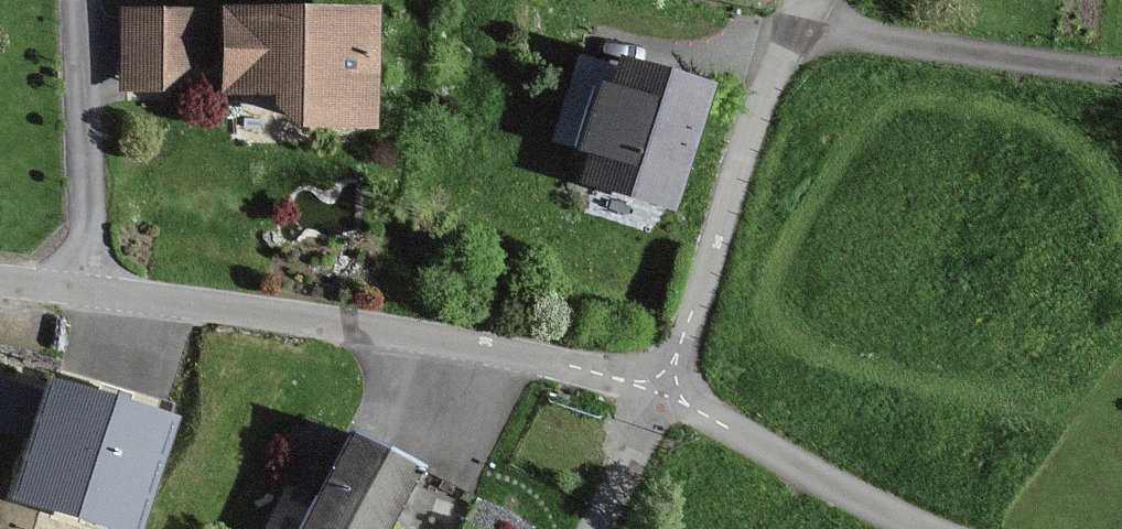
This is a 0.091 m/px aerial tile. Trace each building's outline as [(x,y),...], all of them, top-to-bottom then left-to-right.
[(378,9),(221,8),(220,98),(280,98),(280,133),(377,134),(378,9)] [(122,85),(165,86),(199,62),(200,12),(122,11),(122,85)] [(717,91),(622,57),(614,78),(598,73),(580,125),(596,130),(578,181),(672,215),(717,91)] [(33,377),(0,369),(0,419),(20,425),(33,377)] [(56,382),(15,496),(109,528),(140,528),(177,425),(56,382)] [(347,437),(299,528),(389,528),(418,474),(347,437)]
